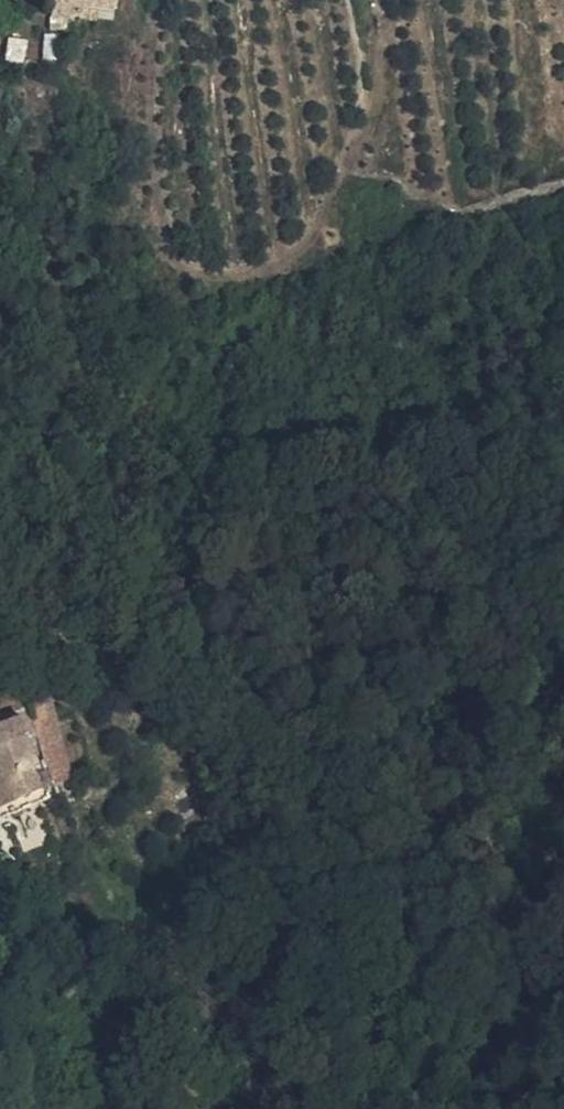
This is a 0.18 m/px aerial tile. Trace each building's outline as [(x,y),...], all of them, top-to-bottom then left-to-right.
[(52,9),(89,16),(92,6),(111,10),(113,0),(53,0),(52,9)] [(28,710),(0,720),(0,773),(0,774),(0,798),(17,792),(20,799),(44,790),(36,768),(42,766),(30,735),(36,733),(28,710)] [(20,799),(17,792),(0,798),(3,805),(20,799)]
